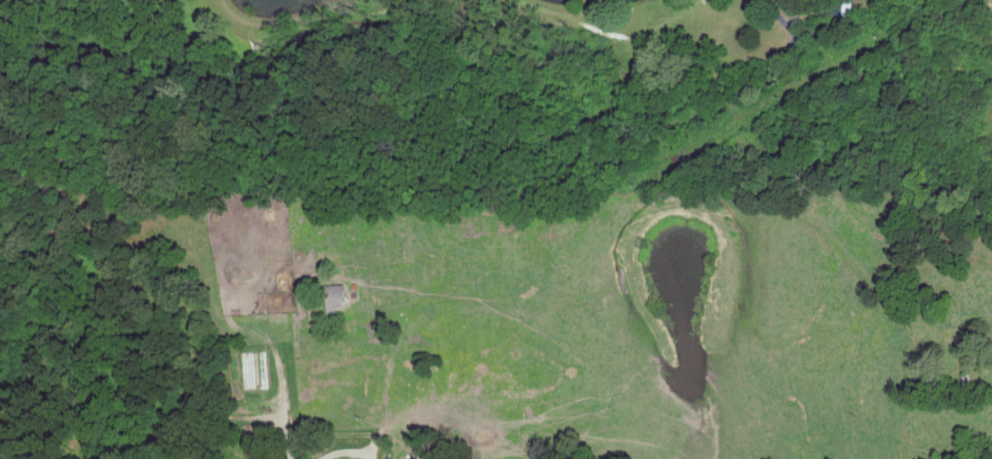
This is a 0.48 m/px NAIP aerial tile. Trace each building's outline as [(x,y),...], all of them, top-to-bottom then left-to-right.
[(331,310),(342,308),(341,303),(350,302),(347,282),(327,285),(331,310)]
